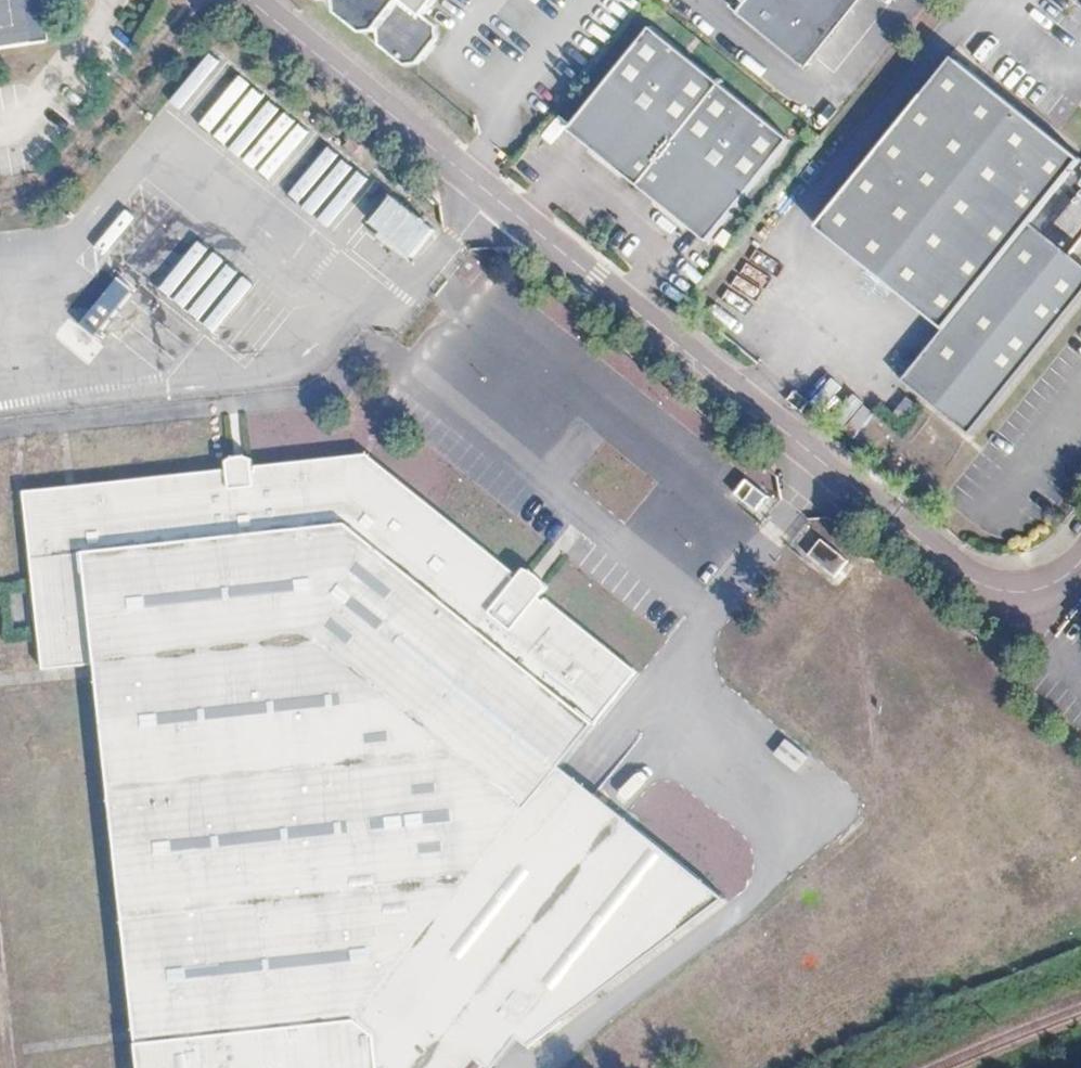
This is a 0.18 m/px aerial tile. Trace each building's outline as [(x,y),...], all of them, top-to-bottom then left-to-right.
[(56,30),(52,0),(0,0),(0,39),(56,30)] [(343,1),(367,22),(382,20),(383,34),(406,54),(419,54),(441,31),(439,12),(428,3),(431,0),(342,0),(343,1)] [(742,2),(808,55),(852,0),(743,0),(742,2)] [(792,128),(653,15),(570,117),(571,117),(627,163),(635,162),(652,176),(653,184),(709,229),(710,230),(792,128)] [(956,31),(818,202),(947,307),(906,358),(977,414),(1080,285),(1080,239),(1072,233),(1080,222),(1080,132),(956,31)] [(49,665),(100,659),(146,1067),(491,1067),(524,1028),(533,1040),(726,893),(563,761),(642,664),(559,597),(548,599),(543,572),(520,568),(373,449),(254,462),(252,451),(244,449),(234,456),(235,464),(29,487),(49,665)] [(765,513),(774,496),(744,480),(734,497),(765,513)] [(836,577),(849,559),(820,538),(807,555),(836,577)]
